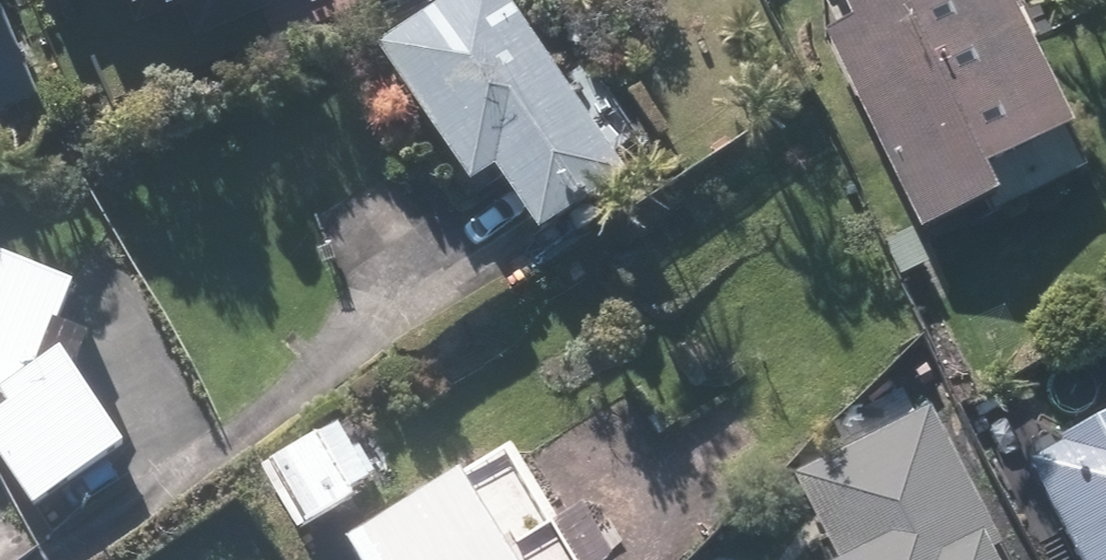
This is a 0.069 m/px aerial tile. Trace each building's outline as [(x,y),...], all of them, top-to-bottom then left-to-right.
[(102,49),(219,0),(82,0),(102,49)] [(603,173),(637,151),(573,50),(538,72),(492,0),(440,0),(357,53),(455,205),(482,188),(517,243),(610,184),(603,173)] [(836,25),(808,39),(910,246),(1073,165),(992,0),(824,0),(836,25)] [(39,116),(0,23),(0,132),(39,116)] [(2,486),(6,494),(11,503),(15,511),(19,519),(99,464),(33,349),(49,299),(0,276),(0,483),(2,486)] [(326,412),(249,465),(298,535),(375,482),(326,412)] [(815,559),(972,559),(989,552),(924,414),(779,481),(815,559)] [(1008,470),(1053,559),(1105,559),(1105,421),(1008,470)] [(574,503),(542,521),(501,450),(332,547),(339,559),(606,559),(574,503)]
